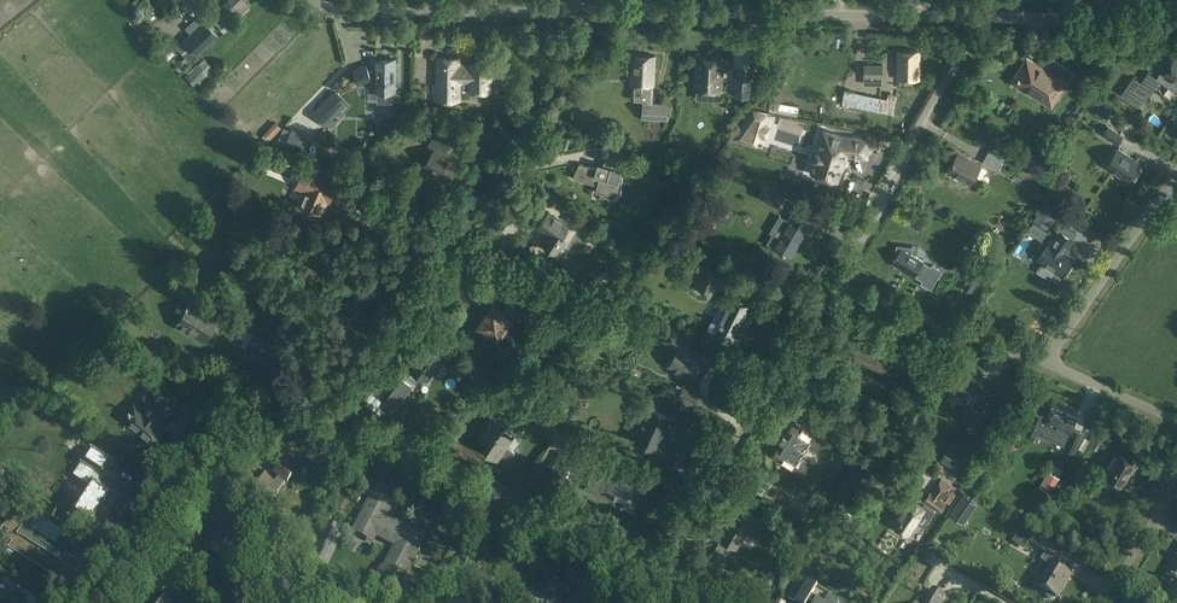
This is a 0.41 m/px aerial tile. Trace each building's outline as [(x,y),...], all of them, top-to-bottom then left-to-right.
[(218,9),(220,11),(232,24),(250,6),(244,0),(228,0),(218,9)] [(218,36),(203,20),(175,47),(189,63),(218,36)] [(352,50),(368,49),(367,31),(350,33),(352,50)] [(733,55),(744,52),(742,44),(731,47),(733,55)] [(919,79),(919,51),(897,51),(897,79),(919,79)] [(635,100),(643,101),(643,104),(642,119),(668,120),(669,103),(653,102),(655,56),(632,55),(631,84),(636,84),(635,100)] [(721,88),(721,57),(696,57),(696,88),(721,88)] [(1052,106),(1073,72),(1052,59),(1043,74),(1037,70),(1040,66),(1027,57),(1012,82),(1052,106)] [(438,58),(437,85),(433,85),(433,100),(437,100),(437,101),(461,101),(461,90),(470,90),(470,91),(492,91),(492,64),(470,64),(470,65),(460,65),(460,58),(438,58)] [(1176,58),(1164,75),(1176,84),(1176,59),(1176,58)] [(199,86),(215,71),(203,59),(198,64),(197,63),(184,76),(194,86),(197,84),(199,86)] [(373,79),(376,78),(375,91),(378,91),(377,103),(393,103),(393,92),(396,92),(397,60),(376,59),(376,69),(369,71),(366,64),(352,69),(359,85),(373,80),(373,79)] [(865,70),(864,78),(881,78),(881,64),(870,64),(870,70),(865,70)] [(606,71),(606,81),(618,81),(619,72),(606,71)] [(1148,100),(1160,81),(1148,72),(1141,82),(1133,77),(1121,94),(1139,106),(1144,97),(1148,100)] [(735,74),(734,97),(749,98),(750,98),(751,95),(751,74),(735,74)] [(845,90),(842,105),(850,106),(853,91),(845,90)] [(350,106),(334,91),(312,113),(324,125),(337,113),(340,109),(343,112),(350,106)] [(882,106),(881,118),(896,118),(897,107),(882,106)] [(753,139),(760,113),(749,110),(733,133),(753,139)] [(1111,124),(1118,128),(1122,122),(1115,117),(1111,124)] [(1102,134),(1118,145),(1124,136),(1109,125),(1102,134)] [(285,144),(284,146),(300,153),(308,135),(292,128),(291,131),(285,144)] [(848,157),(868,159),(870,137),(843,135),(821,128),(809,172),(824,177),(824,179),(825,181),(826,182),(827,183),(829,184),(831,184),(833,183),(834,182),(835,180),(838,181),(841,170),(843,171),(848,157)] [(506,138),(516,141),(516,140),(521,141),(523,136),(518,134),(508,131),(506,138)] [(428,144),(436,150),(425,167),(446,181),(457,164),(449,159),(457,147),(436,133),(428,144)] [(982,161),(997,170),(1005,158),(990,149),(982,161)] [(1128,181),(1140,164),(1119,149),(1106,166),(1128,181)] [(971,183),(981,165),(967,156),(956,150),(953,150),(950,152),(948,155),(949,157),(950,160),(953,162),(948,170),(971,183)] [(604,162),(600,161),(598,168),(580,163),(573,178),(598,185),(596,191),(613,199),(621,194),(623,176),(620,175),(622,167),(620,166),(622,160),(606,155),(604,162)] [(333,193),(337,184),(304,171),(297,188),(305,191),(300,204),(322,213),(331,192),(333,193)] [(778,208),(787,194),(766,183),(758,196),(778,208)] [(1038,211),(1031,221),(1033,222),(1046,230),(1061,209),(1056,206),(1046,199),(1038,211)] [(773,234),(768,242),(773,245),(775,246),(784,251),(783,252),(786,254),(786,252),(792,256),(811,223),(811,222),(805,218),(809,211),(808,211),(800,206),(794,203),(792,206),(790,210),(793,212),(788,220),(778,236),(774,233),(773,234)] [(549,211),(538,229),(547,235),(541,243),(557,254),(566,241),(562,238),(570,225),(549,211)] [(1042,266),(1039,271),(1048,277),(1052,270),(1062,277),(1062,276),(1074,258),(1065,252),(1074,240),(1073,239),(1061,231),(1060,230),(1052,243),(1051,242),(1039,260),(1044,264),(1042,266)] [(528,252),(526,245),(525,238),(518,240),(520,253),(528,252)] [(534,244),(526,245),(528,252),(529,259),(536,258),(534,244)] [(931,289),(942,271),(932,265),(930,267),(923,262),(923,261),(911,254),(912,246),(897,245),(895,260),(894,263),(906,270),(906,271),(914,276),(914,275),(922,280),(920,283),(931,289)] [(317,250),(309,266),(322,272),(330,257),(317,250)] [(416,263),(422,255),(416,250),(410,258),(416,263)] [(689,283),(707,293),(718,273),(700,263),(689,283)] [(256,278),(243,269),(233,284),(245,293),(256,278)] [(981,277),(973,272),(963,286),(971,292),(981,277)] [(557,308),(563,289),(539,280),(532,299),(557,308)] [(514,292),(501,310),(493,305),(479,326),(498,339),(513,319),(509,316),(512,311),(516,314),(526,300),(514,292)] [(708,330),(732,342),(750,305),(727,293),(708,330)] [(216,316),(191,302),(176,326),(202,341),(216,316)] [(662,340),(679,350),(669,365),(690,377),(700,360),(686,352),(692,341),(670,328),(662,340)] [(246,348),(275,365),(283,350),(254,333),(246,348)] [(409,367),(404,375),(416,383),(421,375),(427,379),(433,371),(435,373),(442,362),(449,367),(453,361),(446,356),(426,342),(409,367)] [(886,351),(884,350),(863,342),(856,361),(883,371),(889,355),(899,359),(902,349),(889,344),(886,351)] [(919,366),(912,363),(908,373),(914,376),(919,366)] [(963,371),(956,390),(970,395),(976,398),(971,410),(968,415),(964,424),(977,431),(985,417),(988,412),(993,399),(995,394),(987,391),(990,381),(963,371)] [(392,392),(384,404),(396,412),(404,400),(413,386),(401,378),(392,392)] [(134,405),(123,419),(132,426),(134,424),(144,433),(143,435),(152,443),(163,429),(155,422),(161,414),(167,419),(183,400),(164,384),(148,403),(149,404),(142,412),(134,405)] [(524,401),(516,413),(528,421),(536,408),(524,401)] [(1017,426),(1034,410),(1026,402),(1009,418),(1017,426)] [(793,413),(811,424),(817,414),(799,404),(793,413)] [(636,436),(636,439),(651,446),(648,453),(657,457),(657,456),(670,462),(675,451),(662,445),(661,446),(657,444),(668,420),(673,422),(672,423),(685,429),(691,417),(670,407),(666,414),(651,406),(649,410),(646,410),(643,415),(645,417),(645,418),(641,428),(640,430),(638,430),(636,434),(636,436)] [(1083,432),(1072,427),(1076,417),(1052,407),(1049,417),(1034,411),(1025,432),(1036,436),(1037,434),(1067,446),(1065,450),(1074,453),(1083,432)] [(492,418),(480,438),(491,445),(486,451),(507,465),(513,456),(515,453),(505,447),(512,436),(501,429),(504,425),(492,418)] [(794,421),(772,456),(801,473),(809,462),(792,451),(799,440),(817,451),(824,439),(794,421)] [(1136,466),(1141,459),(1119,446),(1102,475),(1120,485),(1132,465),(1136,466)] [(960,473),(968,461),(948,447),(940,460),(960,473)] [(596,449),(590,461),(604,467),(595,486),(600,489),(622,499),(618,506),(631,511),(643,485),(617,473),(623,462),(596,449)] [(94,533),(116,499),(117,498),(116,498),(97,486),(102,478),(103,479),(104,478),(113,464),(113,465),(113,464),(112,463),(92,451),(92,450),(91,450),(91,451),(82,463),(82,464),(83,465),(74,477),(89,486),(70,517),(69,517),(69,518),(70,518),(93,534),(94,534),(94,533)] [(574,460),(560,453),(546,481),(560,488),(574,460)] [(260,500),(269,507),(278,495),(277,493),(285,482),(287,483),(294,474),(280,464),(273,474),(278,477),(274,483),(259,472),(245,490),(259,501),(260,500)] [(11,484),(15,479),(0,469),(0,477),(11,484)] [(761,495),(772,478),(760,470),(749,488),(761,495)] [(1059,477),(1048,471),(1039,486),(1050,493),(1059,477)] [(946,503),(943,501),(953,487),(941,478),(931,492),(929,491),(923,501),(939,513),(946,503)] [(949,514),(963,524),(978,503),(963,493),(949,514)] [(399,499),(398,501),(405,503),(408,497),(401,494),(401,495),(399,499)] [(420,549),(419,548),(425,536),(386,516),(392,505),(374,495),(356,527),(375,537),(376,534),(406,550),(400,563),(391,558),(385,569),(383,568),(373,588),(389,596),(399,577),(402,578),(411,561),(413,562),(420,549)] [(925,524),(933,510),(923,504),(922,506),(909,498),(892,524),(908,534),(917,519),(925,524)] [(719,538),(736,548),(747,529),(757,535),(765,523),(754,517),(755,516),(738,506),(719,538)] [(215,518),(206,533),(213,538),(206,550),(222,559),(238,531),(215,518)] [(6,539),(26,551),(23,555),(65,582),(72,570),(61,564),(66,556),(70,558),(79,544),(39,519),(33,530),(18,521),(6,539)] [(309,558),(325,566),(333,551),(330,550),(339,533),(335,531),(337,525),(328,520),(309,558)] [(1046,535),(1053,539),(1058,530),(1051,526),(1046,535)] [(251,557),(262,565),(276,547),(265,539),(251,557)] [(725,567),(734,552),(719,543),(710,558),(725,567)] [(1055,599),(1056,597),(1058,597),(1071,574),(1063,570),(1062,572),(1056,568),(1061,559),(1046,550),(1041,560),(1048,564),(1041,577),(1045,579),(1040,587),(1047,591),(1046,594),(1046,597),(1052,600),(1055,599)] [(1167,573),(1173,577),(1168,585),(1176,591),(1176,556),(1167,573)] [(940,576),(944,569),(933,562),(929,569),(940,576)] [(922,594),(934,573),(920,565),(908,585),(922,594)] [(467,584),(485,596),(493,584),(475,573),(467,584)] [(572,599),(576,589),(572,587),(573,585),(550,573),(541,590),(555,597),(552,602),(554,602),(580,602),(572,599)] [(829,598),(830,595),(801,578),(788,599),(795,602),(838,602),(829,598)] [(23,596),(1,583),(0,584),(0,601),(1,602),(0,602),(21,602),(20,602),(23,596)] [(168,585),(155,602),(194,602),(168,585)] [(945,596),(933,589),(926,601),(927,602),(926,602),(941,602),(945,596)]
